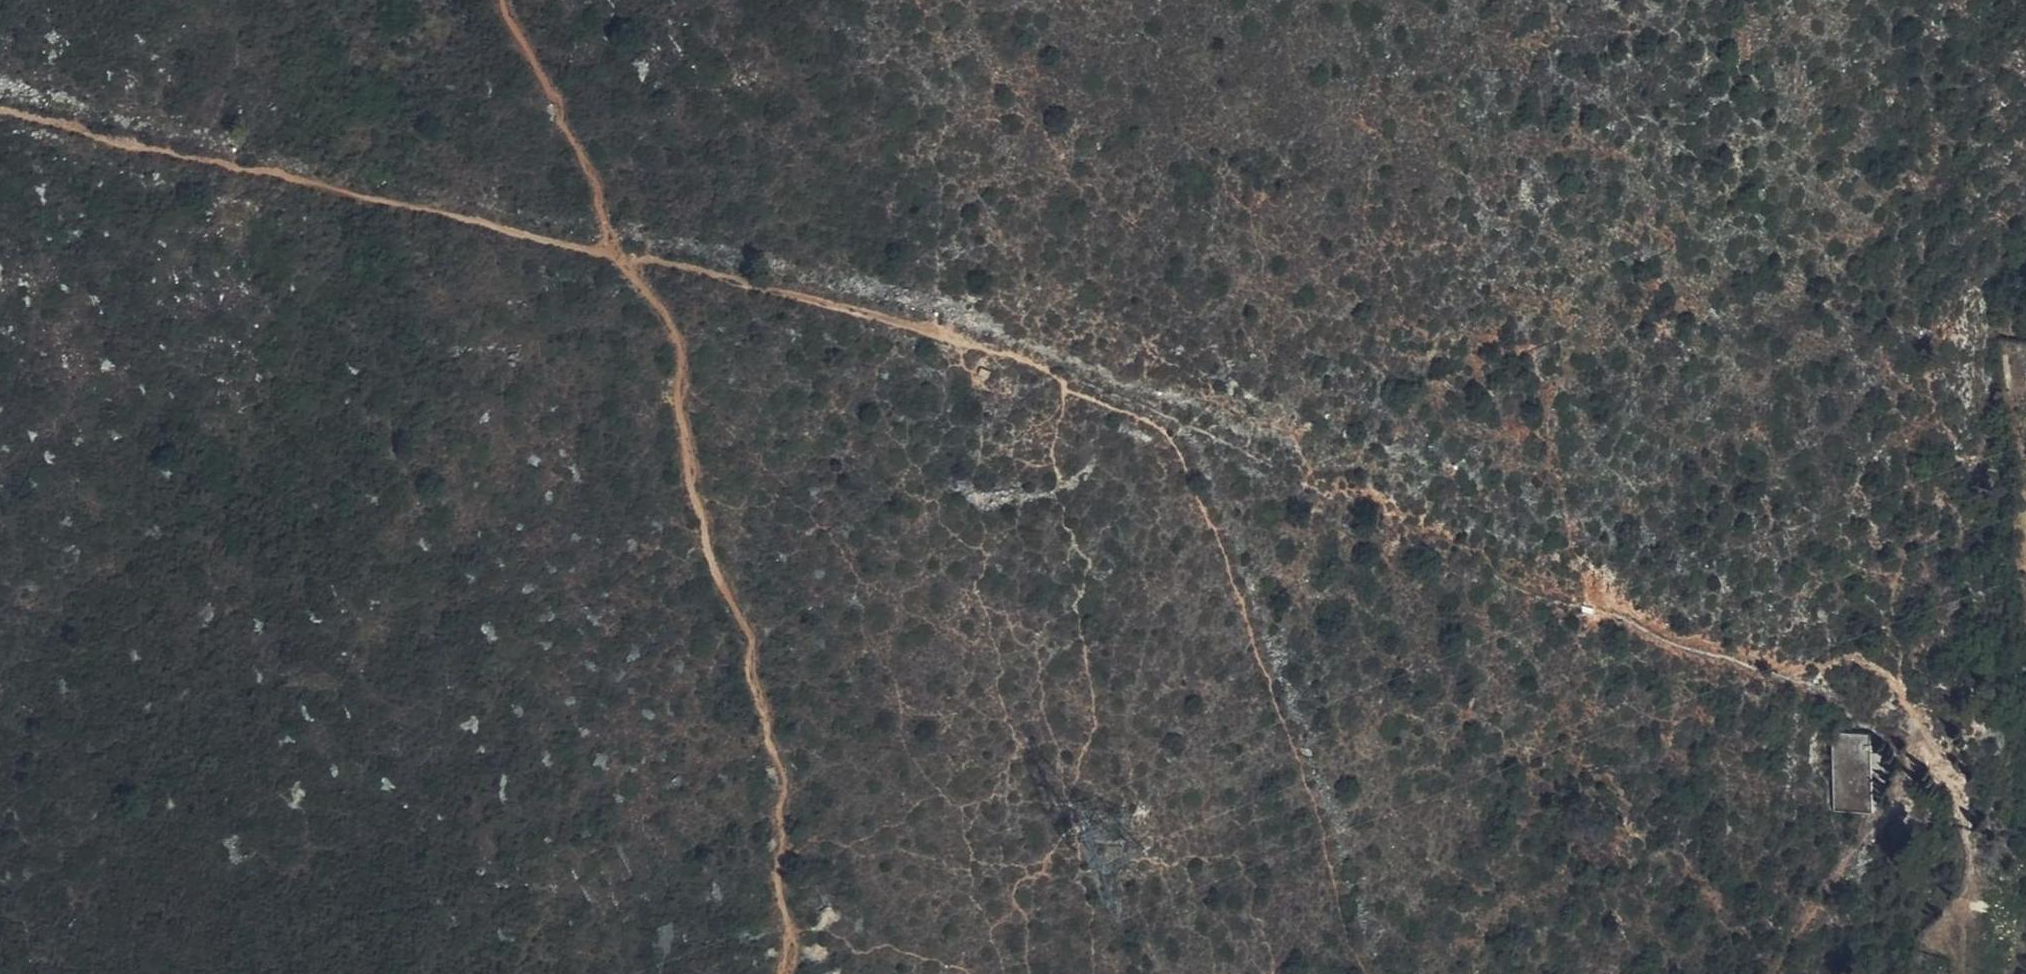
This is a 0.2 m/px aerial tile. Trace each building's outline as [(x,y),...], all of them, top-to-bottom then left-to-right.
[(1883,817),(1883,737),(1845,737),(1847,818),(1883,817)]
